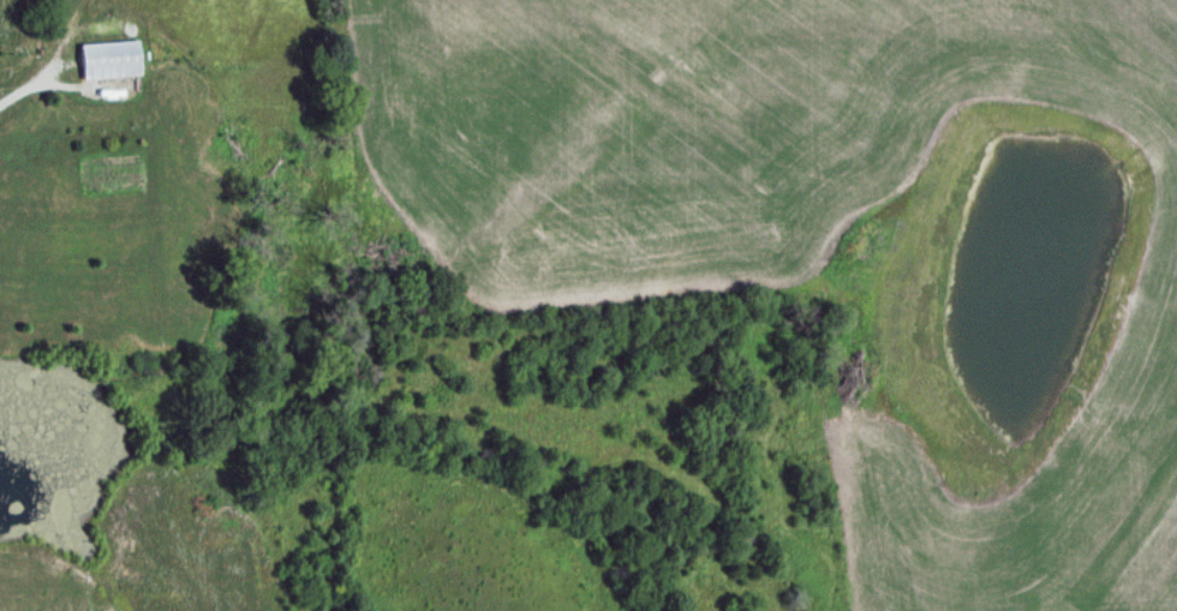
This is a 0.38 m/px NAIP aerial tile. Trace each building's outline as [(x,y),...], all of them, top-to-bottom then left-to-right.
[(139,75),(137,41),(77,44),(79,79),(139,75)]
